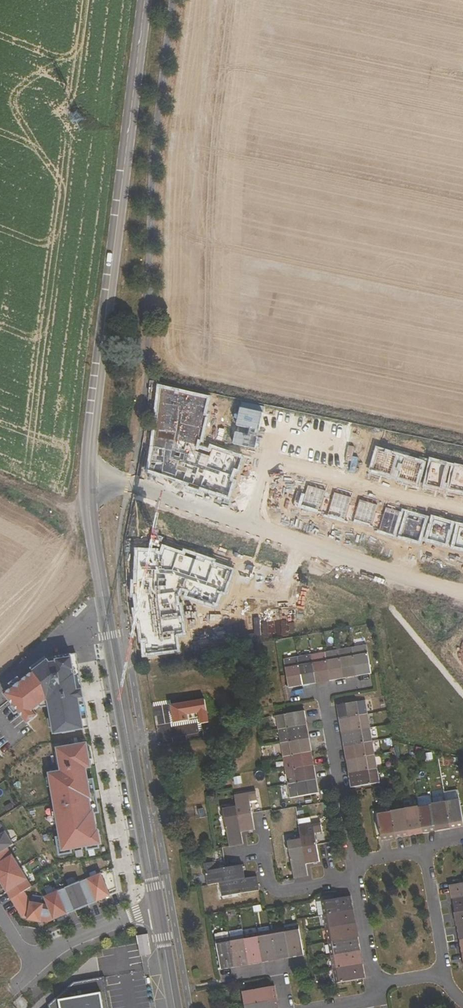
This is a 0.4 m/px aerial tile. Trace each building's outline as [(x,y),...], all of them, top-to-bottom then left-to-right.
[(367,645),(353,647),(358,675),(358,676),(365,675),(365,674),(372,672),(367,645)] [(358,675),(353,647),(340,650),(345,677),(345,679),(352,677),(352,676),(358,675)] [(345,677),(340,650),(326,652),(331,679),(331,681),(338,680),(338,678),(345,677)] [(326,652),(312,655),(317,682),(317,684),(324,682),(323,681),(331,679),(326,652)] [(312,655),(298,657),(303,684),(304,686),(310,685),(310,683),(317,682),(312,655)] [(295,685),(303,684),(298,657),(285,659),(290,686),(290,688),(296,687),(295,685)] [(50,703),(54,734),(86,729),(74,659),(47,662),(6,695),(28,726),(40,716),(37,714),(50,703)] [(341,718),(368,714),(366,700),(337,706),(338,713),(340,712),(341,718)] [(180,716),(207,711),(205,701),(178,705),(180,716)] [(276,716),(278,730),(306,725),(307,725),(306,718),(304,718),(303,711),(276,716)] [(343,726),(344,732),(371,727),(368,714),(341,718),(339,719),(341,726),(343,726)] [(278,730),(281,743),(308,739),(310,738),(308,731),(307,732),(306,725),(278,730)] [(345,739),(346,746),(373,741),(371,727),(344,732),(342,733),(343,740),(345,739)] [(281,743),(283,757),(310,753),(312,752),(311,745),(309,745),(308,739),(281,743)] [(347,753),(349,760),(375,756),(373,741),(346,746),(344,746),(345,753),(347,753)] [(94,774),(89,747),(55,752),(59,776),(49,778),(62,857),(102,850),(89,775),(94,774)] [(283,757),(286,771),(313,767),(315,766),(313,759),(311,759),(310,753),(283,757)] [(350,767),(351,774),(378,769),(375,756),(349,760),(347,761),(348,767),(350,767)] [(288,783),(288,785),(315,780),(317,780),(316,773),(314,773),(313,767),(286,771),(288,783)] [(352,781),(353,787),(380,783),(378,769),(351,774),(349,774),(350,781),(352,781)] [(317,794),(320,794),(319,786),(316,787),(315,780),(288,785),(290,798),(317,794)] [(256,792),(235,796),(237,807),(242,833),(255,831),(253,819),(251,819),(250,815),(253,814),(251,802),(258,801),(256,792)] [(446,803),(450,825),(451,829),(462,823),(462,816),(460,800),(446,803)] [(446,803),(433,805),(437,827),(438,831),(450,825),(446,803)] [(433,805),(419,808),(423,830),(423,834),(437,827),(433,805)] [(244,846),(243,838),(239,838),(238,834),(242,833),(237,807),(223,810),(230,848),(244,846)] [(419,808),(405,810),(409,833),(409,836),(423,830),(419,808)] [(405,810),(391,813),(395,835),(396,838),(409,833),(405,810)] [(382,838),(382,841),(395,835),(391,813),(378,815),(382,838)] [(307,865),(320,862),(318,849),(316,849),(315,846),(317,846),(315,834),(322,832),(321,823),(300,827),(302,839),(307,865)] [(15,848),(1,826),(0,827),(0,857),(15,848)] [(307,865),(302,839),(288,841),(295,879),(309,876),(307,868),(304,869),(303,865),(307,865)] [(0,866),(0,883),(20,870),(13,858),(0,866)] [(205,864),(208,886),(220,883),(246,879),(243,865),(231,867),(231,869),(227,870),(227,868),(215,870),(214,862),(205,864)] [(0,883),(0,886),(6,895),(27,882),(20,870),(0,883)] [(101,877),(88,882),(97,903),(110,898),(101,877)] [(250,878),(250,882),(246,883),(246,879),(220,883),(223,897),(260,891),(258,877),(250,878)] [(455,899),(462,897),(462,883),(453,885),(450,885),(452,894),(454,894),(455,899)] [(79,885),(66,890),(75,912),(88,906),(79,885)] [(25,893),(12,901),(20,914),(30,907),(31,904),(31,902),(25,893)] [(58,893),(45,899),(54,920),(67,915),(58,893)] [(323,901),(325,915),(352,910),(354,910),(353,902),(351,902),(350,897),(323,901)] [(457,912),(462,911),(462,897),(455,899),(453,899),(454,907),(456,907),(457,912)] [(317,902),(319,916),(325,915),(323,901),(317,902)] [(43,906),(31,904),(30,907),(28,924),(40,925),(43,906)] [(325,915),(327,928),(355,924),(356,924),(355,915),(353,915),(352,910),(325,915)] [(457,912),(455,912),(457,922),(458,921),(459,926),(462,926),(462,911),(457,912)] [(327,928),(330,942),(357,938),(359,937),(357,928),(355,929),(355,924),(327,928)] [(299,927),(285,929),(290,956),(290,958),(300,957),(299,955),(304,954),(299,927)] [(285,929),(272,931),(277,959),(277,961),(286,959),(286,957),(290,956),(285,929)] [(272,931),(258,934),(263,961),(263,963),(272,961),(271,959),(277,959),(272,931)] [(235,965),(231,939),(229,932),(216,934),(222,967),(222,970),(230,969),(230,966),(235,965)] [(258,934),(244,936),(249,963),(249,965),(258,964),(257,962),(263,961),(258,934)] [(243,964),(249,963),(244,936),(231,939),(235,965),(236,968),(244,966),(243,964)] [(330,942),(332,956),(359,952),(361,951),(360,942),(358,943),(357,938),(330,942)] [(332,956),(334,970),(361,965),(363,965),(362,956),(360,956),(359,952),(332,956)] [(362,970),(361,965),(334,970),(337,983),(363,979),(366,979),(364,970),(362,970)] [(274,991),(274,987),(244,992),(246,1005),(276,1000),(278,1000),(277,991),(274,991)]
